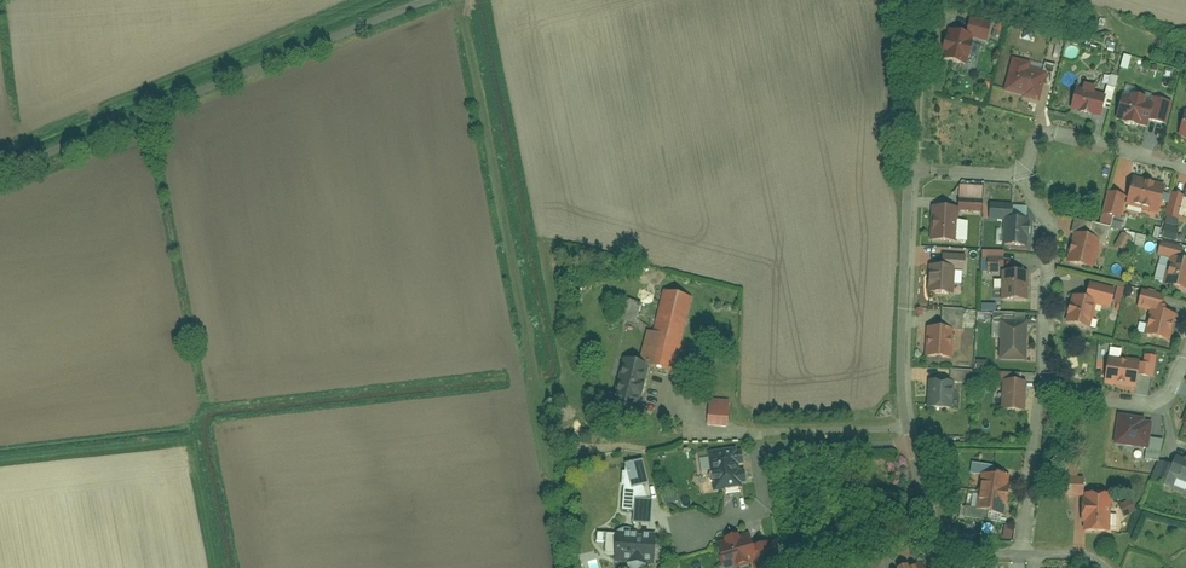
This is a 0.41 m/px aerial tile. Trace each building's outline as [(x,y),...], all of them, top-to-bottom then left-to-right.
[(975,35),(951,29),(943,58),(969,66),(975,35)] [(1034,62),(1014,57),(1005,91),(1043,102),(1050,72),(1032,68),(1034,62)] [(1114,96),(1117,78),(1108,76),(1105,94),(1114,96)] [(1108,96),(1078,87),(1073,110),(1103,117),(1108,96)] [(1156,102),(1125,94),(1119,121),(1150,129),(1156,102)] [(1168,186),(1136,177),(1128,205),(1161,215),(1168,186)] [(1170,194),(1164,226),(1175,228),(1181,196),(1170,194)] [(960,208),(934,206),(932,241),(958,242),(960,208)] [(1031,220),(1006,218),(1004,246),(1030,247),(1031,220)] [(1071,229),(1106,240),(1109,230),(1074,219),(1071,229)] [(1111,230),(1122,230),(1122,220),(1111,220),(1111,230)] [(1175,242),(1178,230),(1163,227),(1160,239),(1175,242)] [(1103,240),(1076,234),(1068,263),(1096,270),(1103,240)] [(1120,234),(1114,248),(1126,253),(1131,238),(1120,234)] [(981,252),(981,267),(985,266),(985,275),(1001,275),(1001,252),(981,252)] [(1173,257),(1167,283),(1185,289),(1185,260),(1173,257)] [(957,268),(930,266),(929,293),(956,295),(957,268)] [(1031,272),(1004,272),(1003,300),(1031,301),(1031,272)] [(649,331),(641,362),(653,365),(678,372),(696,298),(665,290),(655,332),(649,331)] [(1099,301),(1074,295),(1067,322),(1092,330),(1099,301)] [(636,326),(641,304),(619,299),(615,321),(636,326)] [(1180,315),(1152,308),(1146,334),(1173,341),(1180,315)] [(1029,322),(1003,322),(1001,360),(1028,361),(1029,322)] [(956,329),(929,327),(928,356),(954,358),(956,329)] [(1142,361),(1111,357),(1106,384),(1138,389),(1142,361)] [(641,362),(624,358),(612,406),(641,414),(653,365),(641,362)] [(956,382),(931,380),(929,407),(955,409),(956,382)] [(1029,382),(1005,380),(1003,410),(1027,411),(1029,382)] [(727,429),(729,402),(708,400),(705,427),(727,429)] [(1148,419),(1121,415),(1116,444),(1150,450),(1154,423),(1147,422),(1148,419)] [(742,448),(711,452),(716,492),(748,487),(742,448)] [(1178,455),(1171,474),(1185,480),(1185,458),(1178,455)] [(631,526),(646,526),(648,464),(621,463),(620,512),(631,512),(631,526)] [(1082,479),(1068,478),(1068,463),(1058,463),(1057,497),(1081,498),(1082,479)] [(1012,477),(983,472),(978,510),(1009,514),(1012,477)] [(1113,495),(1087,494),(1087,504),(1084,504),(1083,524),(1087,524),(1087,532),(1113,533),(1113,495)] [(1122,517),(1135,514),(1132,501),(1119,505),(1122,517)] [(1011,540),(1012,527),(1004,526),(1003,539),(1011,540)] [(658,535),(619,532),(617,561),(658,564),(658,535)] [(862,543),(873,557),(887,545),(876,532),(862,543)] [(719,543),(726,567),(739,567),(760,562),(751,533),(719,543)]
